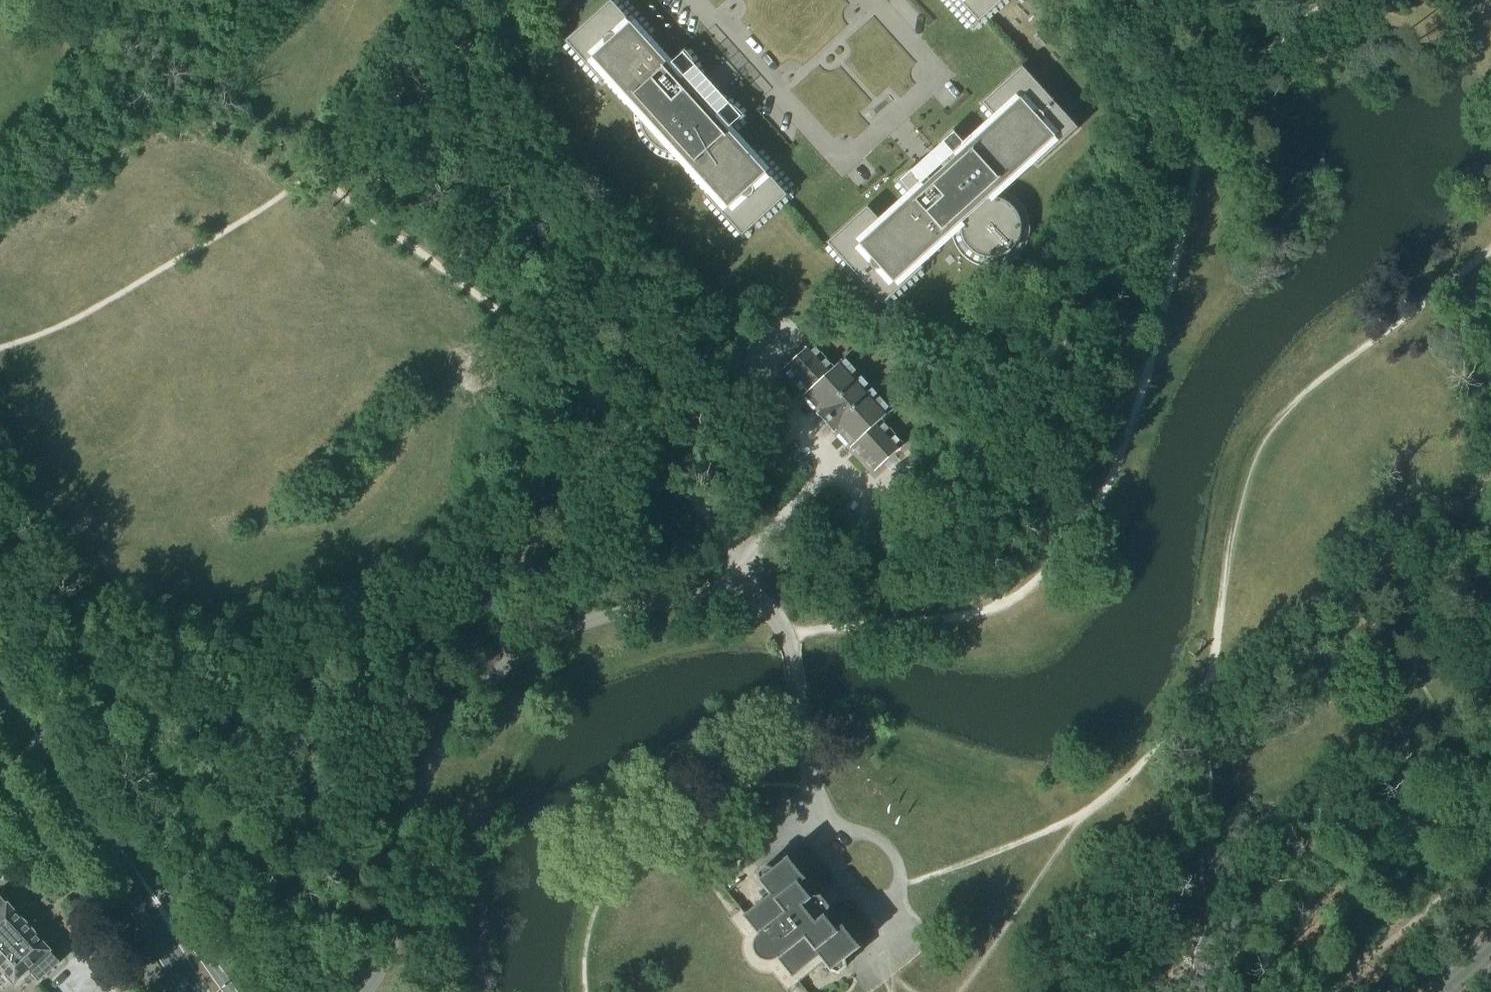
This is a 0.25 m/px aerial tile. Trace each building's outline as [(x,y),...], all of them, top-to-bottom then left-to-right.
[(683,157),(683,161),(682,162),(710,193),(705,198),(742,239),(793,192),(756,152),(751,156),(730,133),(746,119),(743,116),(738,110),(731,106),(728,104),(721,101),(717,100),(713,103),(697,85),(700,82),(700,78),(699,74),(697,71),(696,67),(694,64),(692,60),(690,57),(687,54),(685,51),(669,66),(648,42),(653,37),(619,0),(613,0),(565,43),(602,84),(607,79),(635,110),(636,109),(640,110),(640,113),(639,117),(640,120),(640,124),(641,127),(642,131),(643,134),(645,137),(646,140),(649,143),(651,146),(654,148),(656,150),(659,152),(662,154),(666,155),(669,156),(672,157),(676,157),(679,157),(683,157)] [(973,30),(1005,0),(946,0),(973,30)] [(899,179),(896,182),(910,198),(882,224),(867,208),(850,223),(829,243),(827,245),(883,307),(923,270),(919,265),(953,233),(952,232),(952,225),(960,225),(960,228),(960,231),(960,234),(961,239),(963,244),(966,248),(968,251),(969,252),(972,254),(974,256),(976,257),(979,258),(984,260),(989,261),(994,261),(997,260),(1000,259),(1005,257),(1009,255),(1011,253),(1015,249),(1018,244),(1019,242),(1021,237),(1021,234),(1022,229),(1021,223),(1020,221),(1019,218),(1018,216),(1017,213),(1016,211),(1012,207),(1008,204),(1003,201),(998,200),(995,199),(992,199),(989,199),(990,191),(996,191),(998,193),(1033,161),(1037,167),(1078,130),(1022,68),(1019,70),(981,105),(996,121),(967,147),(953,131),(949,134),(946,137),(943,140),(941,144),(939,148),(937,152),(942,158),(924,175),(918,169),(914,170),(910,172),(906,174),(903,176),(899,179)] [(833,368),(812,344),(783,371),(805,396),(804,397),(819,414),(835,432),(836,432),(851,449),(852,448),(875,473),(904,446),(881,421),(892,411),(871,387),(860,376),(846,359),(836,368),(835,367),(833,368)] [(558,428),(552,422),(548,426),(553,432),(558,428)] [(805,880),(788,858),(773,870),(766,867),(758,874),(759,882),(771,896),(744,917),(760,936),(756,941),(755,948),(757,954),(761,959),(766,962),(773,962),(778,959),(798,984),(825,963),(832,972),(838,974),(846,967),(845,960),(860,948),(843,926),(837,931),(826,918),(830,907),(821,896),(810,898),(799,885),(805,880)] [(15,984),(30,970),(40,981),(59,963),(50,953),(51,952),(35,934),(35,933),(25,922),(8,904),(7,906),(0,898),(0,967),(15,984)]
